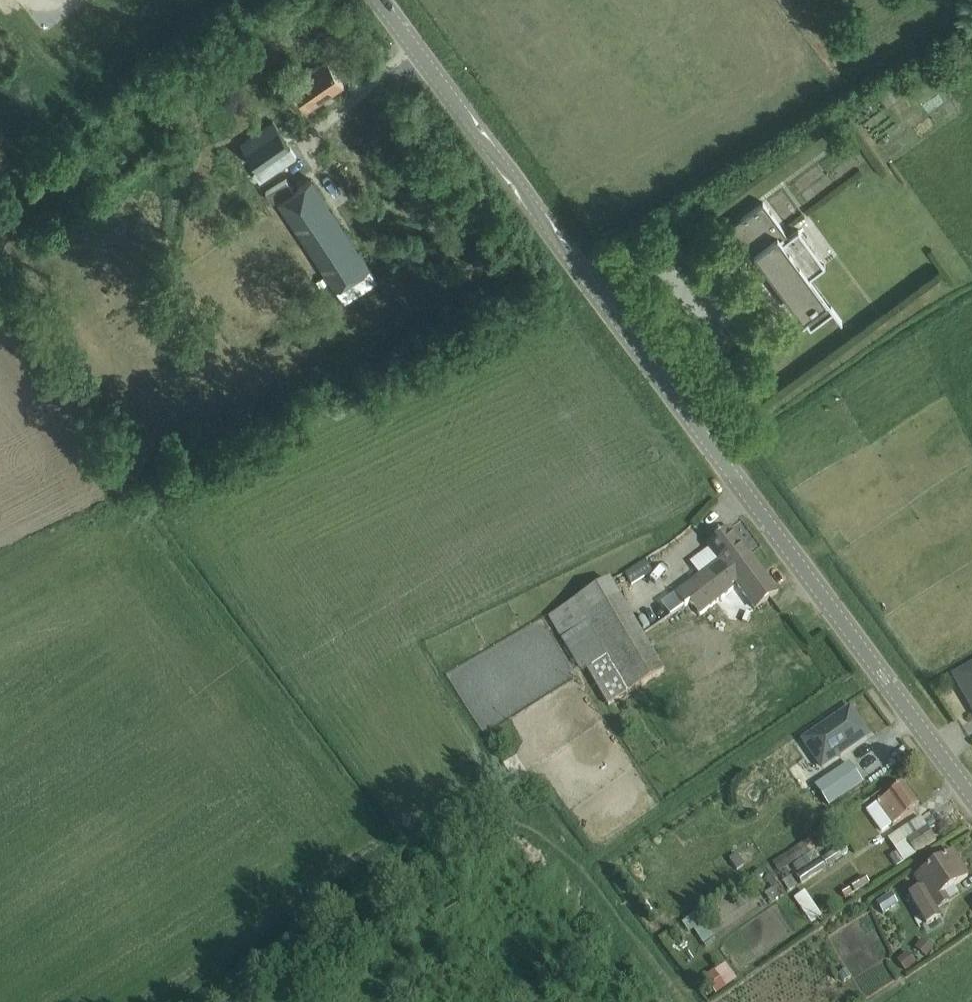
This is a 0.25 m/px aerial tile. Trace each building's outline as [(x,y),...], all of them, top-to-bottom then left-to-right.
[(326,61),(292,84),(309,110),(345,85),(338,75),(349,68),(332,43),(320,52),(326,61)] [(256,170),(291,147),(274,122),(240,145),(256,170)] [(335,292),(370,268),(312,180),(277,204),(335,292)] [(730,227),(752,256),(756,253),(809,325),(833,307),(810,277),(826,265),(799,229),(789,237),(764,202),(730,227)] [(721,576),(750,555),(730,528),(707,546),(718,561),(675,593),(685,606),(686,606),(691,602),(703,593),(723,580),(721,576)] [(703,593),(691,602),(701,615),(707,609),(735,589),(732,586),(736,583),(755,608),(777,591),(750,555),(721,576),(723,580),(703,593)] [(645,561),(625,572),(632,584),(652,573),(645,561)] [(585,671),(641,635),(610,583),(549,618),(578,667),(581,665),(585,671)] [(606,657),(589,668),(611,704),(628,694),(662,673),(641,635),(606,657)] [(955,678),(971,707),(971,668),(955,678)] [(845,752),(868,736),(859,723),(850,709),(826,725),(804,741),(813,755),(822,767),(845,752)] [(862,784),(848,764),(815,787),(829,807),(862,784)] [(885,832),(919,807),(903,785),(869,810),(885,832)] [(921,817),(900,831),(906,840),(915,855),(936,842),(927,827),(921,817)] [(826,834),(817,840),(822,848),(831,842),(826,834)] [(779,873),(816,849),(810,840),(773,865),(779,873)] [(822,859),(828,868),(853,851),(847,842),(822,859)] [(897,852),(891,856),(897,867),(904,863),(897,852)] [(737,854),(730,859),(737,870),(744,865),(737,854)] [(924,888),(908,898),(927,926),(941,917),(936,909),(946,902),(956,895),(951,887),(966,877),(953,856),(918,878),(924,888)] [(827,868),(821,859),(796,876),(802,885),(827,868)] [(759,871),(752,876),(755,881),(763,876),(759,871)] [(772,874),(765,879),(772,889),(778,885),(772,874)] [(790,876),(782,881),(788,891),(796,886),(790,876)] [(870,884),(864,876),(850,886),(855,894),(870,884)] [(849,887),(841,893),(845,899),(853,894),(849,887)] [(810,888),(798,896),(815,923),(827,916),(810,888)] [(772,889),(764,894),(771,904),(778,899),(772,889)] [(898,906),(891,895),(877,904),(884,915),(898,906)] [(664,911),(650,921),(658,931),(672,922),(664,911)] [(922,941),(916,950),(928,959),(935,949),(922,941)] [(898,961),(904,971),(915,963),(909,954),(898,961)] [(727,964),(706,979),(717,995),(739,981),(727,964)] [(846,970),(839,975),(844,982),(851,977),(846,970)]
